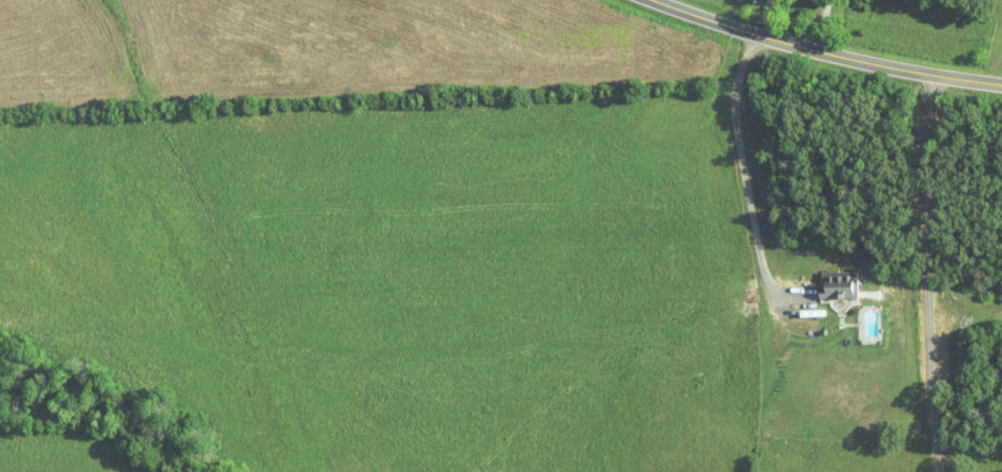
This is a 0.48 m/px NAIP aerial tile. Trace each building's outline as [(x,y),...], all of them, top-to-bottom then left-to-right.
[(844,265),(824,266),(824,269),(809,270),(810,285),(805,285),(805,293),(844,291),(844,265)]
